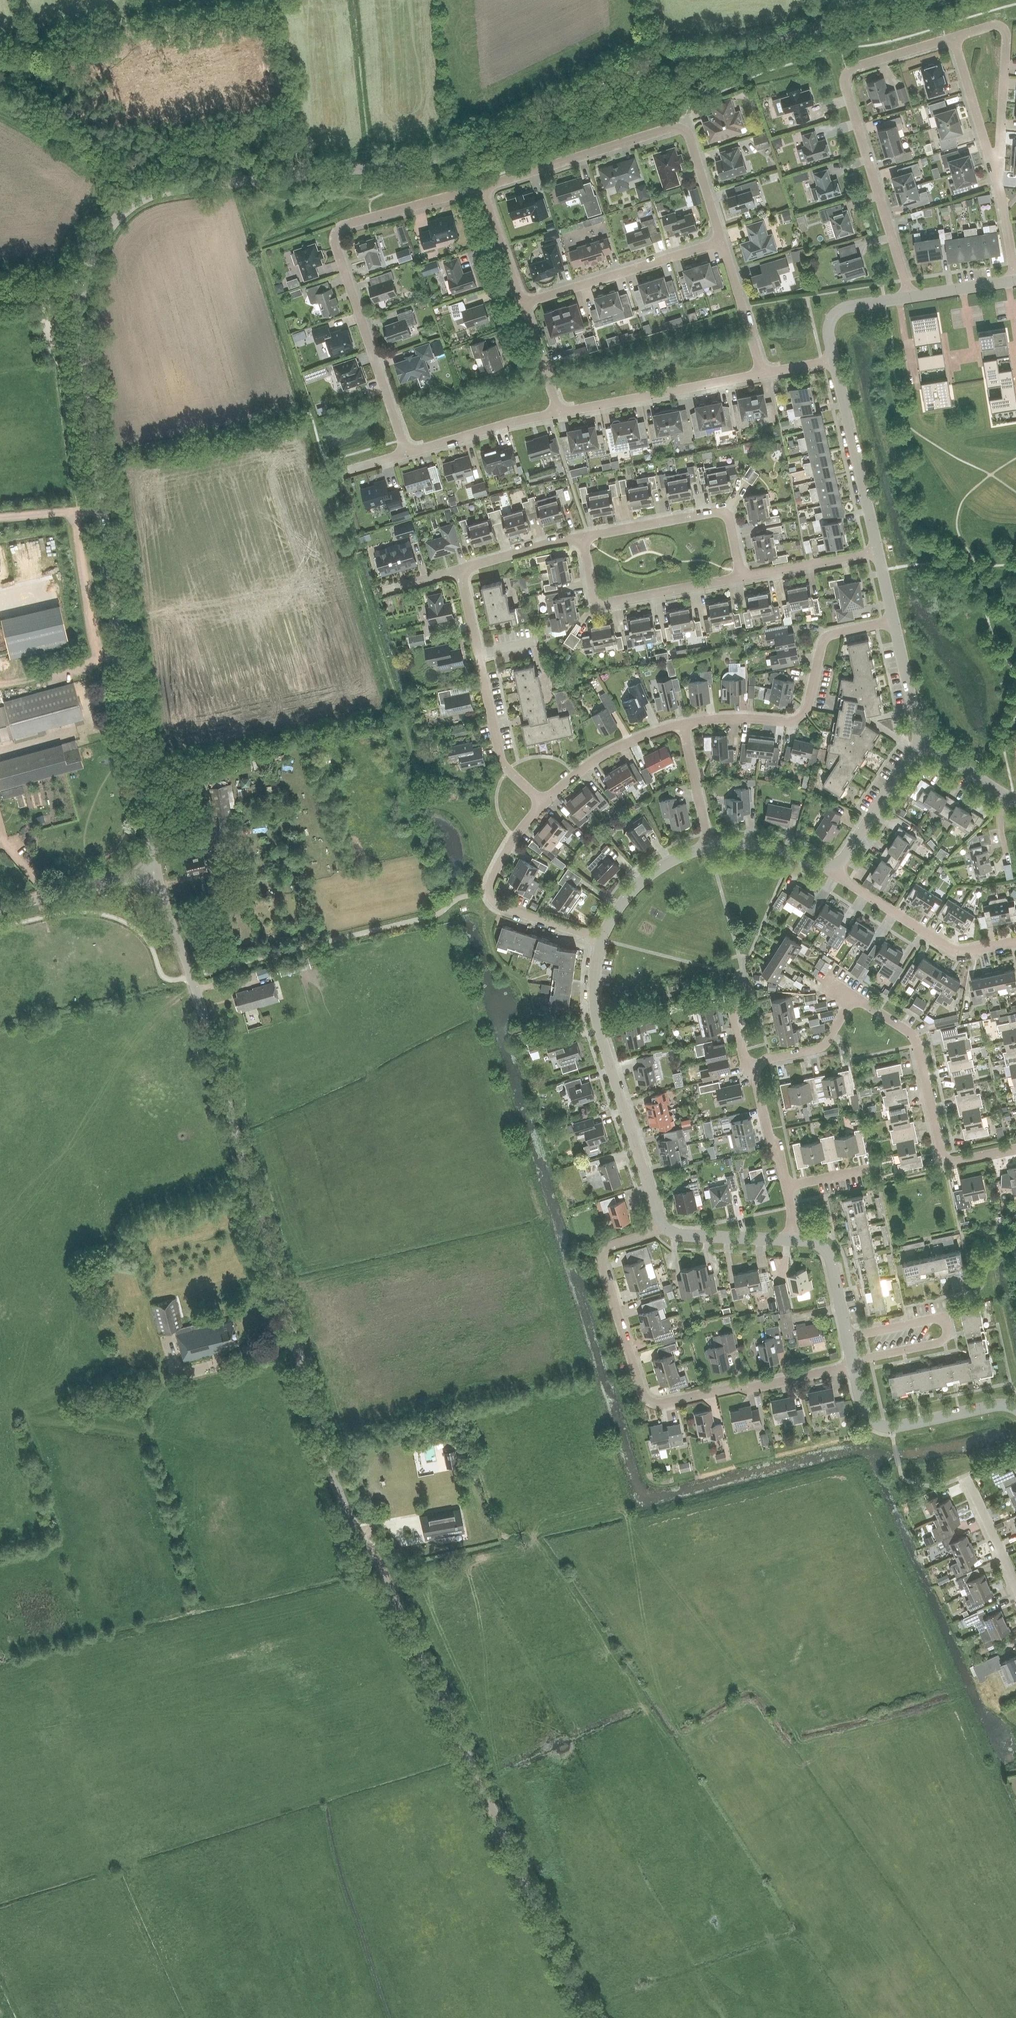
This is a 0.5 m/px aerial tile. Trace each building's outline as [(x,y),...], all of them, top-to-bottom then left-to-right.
[(941,86),(948,84),(945,76),(944,76),(940,64),(934,65),(934,64),(932,63),(928,65),(927,66),(928,67),(922,69),(929,89),(927,90),(929,98),(943,93),(941,86)] [(886,108),(898,104),(894,90),(887,92),(883,78),(867,83),(869,89),(868,91),(870,96),(872,96),(873,102),(883,99),(886,108)] [(902,102),(909,100),(905,86),(896,89),(899,100),(902,99),(902,102)] [(781,98),(773,101),(778,115),(786,112),(793,110),(797,122),(810,118),(806,106),(814,104),(809,89),(802,92),(801,89),(788,93),(789,96),(781,98)] [(741,131),(739,126),(743,125),(740,116),(735,117),(730,100),(713,105),(715,114),(710,116),(712,121),(705,123),(710,140),(741,131)] [(936,115),(939,126),(959,120),(955,108),(947,110),(944,100),(929,105),(932,116),(936,115)] [(915,117),(917,125),(924,123),(921,115),(915,117)] [(878,131),(882,143),(900,138),(898,130),(904,128),(900,117),(887,120),(889,127),(878,131)] [(959,120),(939,126),(942,137),(939,138),(942,149),(958,144),(955,134),(962,132),(959,120)] [(807,161),(829,155),(825,139),(818,142),(814,131),(802,135),(805,145),(803,146),(807,161)] [(766,134),(753,138),(757,150),(770,146),(766,134)] [(900,138),(882,143),(886,155),(897,152),(900,162),(913,158),(911,151),(905,153),(900,138)] [(674,170),(680,168),(677,157),(678,157),(675,147),(665,150),(666,151),(654,155),(665,188),(678,183),(674,170)] [(722,178),(746,171),(741,155),(738,147),(720,153),(723,161),(717,163),(722,178)] [(951,166),(953,174),(973,168),(969,155),(958,158),(955,151),(941,155),(945,167),(951,166)] [(926,157),(920,159),(922,166),(928,164),(926,157)] [(627,188),(626,182),(625,180),(638,176),(634,163),(627,165),(626,163),(607,169),(604,170),(605,172),(606,175),(603,176),(606,185),(611,184),(616,183),(619,190),(627,188)] [(892,183),(893,186),(896,187),(897,191),(916,185),(913,177),(921,174),(918,163),(904,167),(906,173),(893,177),(894,181),(892,183)] [(973,168),(953,174),(955,182),(950,184),(953,194),(967,190),(966,184),(977,181),(973,168)] [(820,200),(841,193),(837,179),(831,181),(827,169),(814,173),(817,185),(816,185),(820,200)] [(807,171),(793,176),(795,183),(809,179),(807,171)] [(587,198),(595,196),(590,182),(583,184),(581,177),(555,185),(560,202),(586,194),(587,198)] [(752,196),(760,194),(756,180),(741,185),(743,192),(728,197),(733,213),(742,210),(742,211),(749,209),(749,208),(755,206),(752,196)] [(636,186),(640,201),(651,197),(646,183),(636,186)] [(897,196),(898,200),(900,201),(901,204),(914,200),(916,206),(930,202),(927,191),(918,193),(916,185),(897,191),(898,194),(897,196)] [(535,219),(549,215),(543,198),(536,201),(533,192),(523,195),(523,194),(517,196),(517,197),(508,200),(513,218),(533,212),(535,219)] [(978,196),(981,207),(992,203),(989,193),(978,196)] [(655,203),(657,210),(664,208),(662,201),(655,203)] [(837,237),(853,232),(847,210),(835,214),(833,206),(819,210),(823,223),(831,220),(837,237)] [(924,216),(923,209),(911,213),(913,219),(924,216)] [(789,210),(782,212),(784,221),(792,218),(789,210)] [(677,236),(697,230),(692,213),(672,220),(670,214),(662,216),(667,230),(674,228),(677,236)] [(804,215),(797,217),(799,224),(806,222),(804,215)] [(435,242),(458,236),(452,216),(429,222),(431,230),(420,233),(425,248),(436,245),(435,242)] [(650,235),(657,232),(653,218),(641,222),(643,228),(627,233),(632,250),(641,247),(641,246),(653,243),(650,235)] [(546,224),(548,231),(556,228),(554,222),(546,224)] [(747,258),(775,250),(771,236),(767,237),(762,222),(748,227),(753,241),(743,245),(747,258)] [(990,233),(984,234),(987,254),(1000,252),(1000,250),(996,224),(989,225),(990,233)] [(403,225),(397,227),(399,235),(406,233),(403,225)] [(974,256),(987,254),(984,234),(978,235),(976,227),(970,228),(974,256)] [(928,239),(931,259),(943,257),(941,244),(941,243),(946,242),(944,232),(944,228),(938,229),(940,237),(928,239)] [(962,258),(974,256),(970,228),(964,229),(965,237),(958,238),(962,258)] [(558,229),(551,231),(553,237),(560,235),(558,229)] [(949,261),(962,258),(958,238),(952,239),(951,231),(944,232),(946,242),(949,261)] [(921,240),(920,233),(920,232),(914,233),(916,248),(918,261),(931,259),(928,239),(921,240)] [(369,269),(382,265),(377,252),(379,251),(375,238),(364,242),(362,241),(359,242),(358,244),(355,244),(360,258),(365,256),(369,269)] [(604,255),(611,252),(607,238),(578,247),(579,249),(570,252),(575,266),(583,263),(584,265),(605,258),(604,255)] [(320,259),(323,257),(321,251),(318,251),(316,243),(307,246),(307,247),(296,251),(296,252),(292,254),(295,265),(300,263),(305,279),(317,275),(314,266),(321,264),(320,259)] [(557,272),(564,269),(556,243),(542,247),(546,260),(529,265),(534,281),(557,273),(557,272)] [(861,271),(865,270),(861,257),(859,258),(854,243),(838,248),(843,263),(840,264),(844,277),(848,275),(849,277),(862,273),(861,271)] [(409,248),(402,250),(406,261),(413,259),(409,248)] [(802,248),(790,252),(793,262),(805,258),(802,248)] [(453,293),(476,285),(472,271),(463,274),(458,258),(444,263),(449,279),(448,279),(453,293)] [(786,258),(772,262),(761,265),(763,273),(752,276),(755,285),(759,284),(762,292),(775,288),(774,285),(781,283),(778,273),(789,270),(786,258)] [(437,261),(420,267),(421,272),(439,266),(437,261)] [(697,266),(703,286),(711,283),(713,290),(724,286),(720,273),(714,275),(710,262),(708,262),(707,261),(702,263),(701,265),(697,266)] [(695,288),(703,286),(697,266),(692,267),(691,266),(686,268),(685,270),(684,270),(688,283),(682,285),(686,298),(697,295),(695,288)] [(375,302),(397,295),(392,280),(394,279),(391,271),(378,276),(381,283),(370,287),(375,302)] [(652,280),(658,302),(665,300),(667,305),(679,301),(675,288),(668,290),(664,276),(652,280)] [(285,280),(288,287),(299,284),(297,277),(285,280)] [(652,304),(658,302),(652,280),(639,284),(644,298),(637,300),(641,313),(654,309),(652,304)] [(280,284),(275,285),(277,292),(285,290),(283,285),(280,284)] [(324,317),(339,311),(336,303),(338,303),(336,296),(334,297),(331,289),(322,292),(319,284),(306,289),(311,304),(319,302),(324,317)] [(300,288),(291,291),(293,297),(302,294),(300,288)] [(606,294),(612,312),(618,310),(621,319),(634,315),(630,302),(622,304),(618,291),(616,291),(614,290),(610,292),(609,294),(606,294)] [(606,314),(612,312),(606,294),(604,295),(602,294),(598,295),(597,297),(595,298),(599,312),(592,314),(596,327),(609,323),(606,314)] [(469,327),(488,320),(483,305),(466,310),(463,301),(449,305),(454,320),(465,316),(469,327)] [(573,328),(583,325),(578,308),(579,307),(577,302),(569,305),(570,306),(567,307),(566,305),(561,307),(568,329),(570,338),(575,337),(573,328)] [(718,304),(711,306),(713,313),(720,311),(718,304)] [(553,334),(568,329),(561,307),(555,309),(556,310),(553,311),(553,310),(546,312),(547,313),(546,313),(550,325),(545,326),(550,345),(556,343),(553,334)] [(417,324),(416,322),(412,309),(397,314),(399,321),(383,326),(389,342),(403,338),(403,339),(411,336),(408,327),(417,324)] [(932,362),(945,360),(938,314),(924,316),(932,362)] [(911,318),(918,364),(932,362),(924,316),(911,318)] [(674,319),(666,322),(668,329),(669,330),(676,327),(674,319)] [(649,324),(643,326),(646,335),(652,334),(649,324)] [(347,349),(353,346),(348,330),(341,332),(341,331),(331,334),(328,325),(313,330),(317,343),(327,339),(332,356),(348,350),(347,349)] [(982,354),(996,352),(1009,349),(1006,330),(979,334),(982,354)] [(627,332),(619,335),(621,342),(630,340),(627,332)] [(589,352),(599,349),(594,336),(585,339),(589,352)] [(439,339),(431,342),(434,352),(443,349),(439,339)] [(486,371),(504,366),(500,356),(499,356),(496,345),(488,348),(485,341),(471,345),(475,357),(481,356),(486,371)] [(413,356),(407,358),(407,360),(396,364),(402,381),(419,375),(420,377),(430,374),(425,360),(434,357),(429,343),(415,348),(418,356),(413,358),(413,356)] [(589,352),(587,345),(574,349),(574,347),(561,351),(564,360),(589,352)] [(1003,397),(1015,395),(1015,394),(1009,349),(996,352),(1003,397)] [(1003,397),(996,352),(982,354),(990,399),(1003,397)] [(945,360),(932,362),(918,364),(926,409),(952,405),(945,360)] [(344,388),(365,381),(361,367),(351,371),(348,362),(334,367),(337,376),(340,375),(344,388)] [(315,369),(304,373),(307,380),(317,377),(315,369)] [(791,390),(794,401),(813,397),(811,384),(791,389),(791,390)] [(775,392),(778,404),(784,403),(781,391),(775,392)] [(751,396),(755,416),(763,415),(765,423),(776,421),(773,405),(766,406),(764,393),(751,396)] [(1003,397),(990,399),(994,425),(1015,421),(1015,395),(1003,397)] [(747,418),(755,416),(751,396),(739,398),(741,411),(734,412),(737,428),(749,426),(747,418)] [(816,409),(813,397),(794,401),(795,407),(787,409),(790,420),(793,419),(803,417),(802,412),(816,409)] [(709,404),(713,426),(721,424),(722,432),(734,429),(731,415),(725,416),(722,401),(719,402),(717,401),(713,402),(712,403),(709,404)] [(706,427),(713,426),(709,404),(706,405),(704,403),(700,404),(699,406),(696,407),(699,421),(693,422),(695,437),(707,435),(706,427)] [(667,409),(666,410),(670,432),(678,431),(681,443),(692,441),(688,421),(682,422),(679,410),(679,409),(676,409),(674,409),(673,409),(670,409),(667,409)] [(670,432),(666,410),(663,410),(661,411),(657,413),(654,414),(655,415),(654,415),(656,423),(654,424),(649,425),(653,445),(664,443),(663,433),(670,432)] [(803,424),(804,430),(824,425),(821,413),(803,417),(793,419),(795,426),(803,424)] [(628,420),(624,421),(630,449),(637,448),(649,445),(646,430),(640,431),(637,418),(636,418),(634,417),(630,418),(628,420)] [(630,449),(624,421),(621,421),(618,420),(614,421),(613,423),(612,423),(614,436),(608,437),(611,453),(623,450),(630,449)] [(596,456),(607,454),(604,437),(597,439),(595,426),(589,427),(588,425),(581,426),(586,449),(594,447),(596,456)] [(827,438),(824,425),(804,430),(806,436),(798,438),(799,444),(827,438)] [(577,450),(586,449),(581,426),(574,428),(575,430),(568,431),(570,439),(569,441),(561,442),(566,459),(578,457),(577,450)] [(553,455),(559,453),(556,440),(550,442),(548,435),(539,438),(540,439),(527,443),(532,459),(552,453),(553,455)] [(830,451),(827,438),(799,444),(801,451),(809,449),(810,455),(830,451)] [(782,442),(775,440),(774,448),(781,449),(782,442)] [(505,466),(516,463),(512,447),(500,451),(499,446),(482,452),(488,471),(495,469),(496,473),(506,470),(505,466)] [(833,463),(830,451),(810,455),(812,461),(804,463),(805,469),(833,463)] [(468,482),(475,480),(473,473),(468,456),(459,458),(460,460),(444,464),(445,469),(444,471),(446,475),(447,476),(449,480),(466,475),(468,482)] [(836,476),(833,463),(805,469),(806,476),(815,474),(816,480),(836,476)] [(733,489),(731,477),(737,476),(735,464),(724,466),(724,467),(717,468),(721,491),(726,490),(726,492),(732,491),(732,489),(733,489)] [(754,471),(755,471),(756,469),(751,465),(742,478),(747,481),(754,471)] [(688,472),(677,474),(682,498),(686,497),(687,499),(693,498),(693,496),(691,482),(697,481),(694,466),(687,467),(688,472)] [(721,491),(717,468),(716,466),(705,468),(705,466),(698,467),(701,480),(706,479),(709,493),(710,493),(710,495),(717,493),(716,492),(721,491)] [(426,493),(442,488),(438,475),(430,477),(427,468),(404,475),(409,490),(424,486),(426,493)] [(578,468),(570,470),(572,477),(578,475),(579,475),(578,468)] [(759,474),(755,471),(754,471),(747,481),(752,485),(759,474)] [(682,498),(677,474),(666,476),(665,474),(659,475),(661,487),(667,486),(670,501),(670,500),(671,502),(677,501),(677,499),(682,498)] [(648,477),(637,479),(639,486),(642,506),(647,505),(647,507),(654,506),(654,504),(651,489),(657,488),(655,476),(648,477)] [(839,488),(836,476),(816,480),(817,486),(809,488),(811,495),(839,488)] [(638,507),(642,506),(639,486),(627,488),(626,479),(619,480),(622,495),(628,494),(631,508),(632,510),(638,509),(638,507)] [(375,483),(376,486),(362,490),(367,507),(387,501),(389,509),(403,505),(398,490),(388,493),(385,481),(375,483)] [(472,484),(475,498),(489,494),(485,481),(472,484)] [(610,489),(599,491),(603,513),(608,513),(608,514),(615,513),(614,511),(615,511),(612,497),(618,496),(616,483),(609,484),(610,489)] [(603,513),(599,491),(588,493),(586,486),(580,488),(583,503),(588,501),(591,516),(592,516),(592,517),(599,516),(598,514),(603,513)] [(556,490),(557,494),(546,497),(554,522),(565,518),(561,504),(567,503),(562,488),(556,490)] [(841,501),(839,488),(811,495),(812,501),(820,499),(822,505),(841,501)] [(768,505),(770,505),(768,493),(746,497),(746,498),(744,498),(745,505),(747,505),(748,509),(768,505)] [(542,525),(554,522),(546,497),(536,500),(534,496),(528,498),(529,501),(532,513),(538,511),(542,525)] [(524,509),(513,513),(519,532),(531,528),(527,515),(532,513),(529,501),(522,502),(524,509)] [(844,513),(841,501),(822,505),(823,511),(815,513),(816,520),(826,517),(826,518),(844,513)] [(766,524),(781,521),(779,515),(770,517),(768,505),(748,509),(749,514),(747,514),(748,521),(750,520),(750,521),(765,518),(766,524)] [(494,511),(498,523),(503,521),(508,535),(519,532),(513,513),(503,516),(501,509),(494,511)] [(406,519),(403,511),(391,515),(393,522),(406,519)] [(479,523),(485,542),(496,539),(492,525),(498,523),(494,511),(488,513),(490,520),(479,523)] [(825,536),(844,532),(842,520),(827,523),(826,518),(826,517),(816,520),(813,521),(815,532),(823,530),(825,536)] [(473,545),(485,542),(479,523),(468,526),(466,519),(460,521),(463,533),(469,532),(473,545)] [(394,526),(398,539),(416,534),(412,520),(394,526)] [(453,547),(459,545),(453,524),(442,528),(444,537),(427,542),(432,558),(455,551),(453,547)] [(775,545),(775,544),(780,543),(778,533),(783,532),(781,525),(766,528),(768,534),(753,537),(752,538),(753,544),(755,544),(756,549),(775,545)] [(844,532),(825,536),(826,542),(818,544),(819,550),(847,544),(844,532)] [(806,553),(812,551),(809,540),(804,541),(806,553)] [(382,572),(415,562),(410,545),(398,548),(397,545),(388,547),(389,551),(377,554),(378,557),(375,558),(379,570),(382,569),(382,572)] [(777,556),(775,545),(756,549),(756,553),(755,554),(756,560),(758,560),(772,558),(773,564),(788,561),(787,554),(777,556)] [(9,548),(0,549),(0,560),(9,560),(9,548)] [(547,561),(549,572),(568,569),(568,564),(569,564),(568,557),(566,557),(552,559),(551,554),(536,556),(537,563),(547,561)] [(568,569),(549,572),(551,583),(544,585),(545,591),(558,589),(557,583),(571,580),(572,579),(571,573),(569,573),(568,569)] [(512,587),(520,585),(519,578),(510,580),(512,587)] [(839,597),(861,593),(861,589),(862,588),(861,582),(859,582),(859,581),(845,584),(844,578),(829,581),(830,588),(834,587),(836,597),(839,597)] [(514,625),(528,622),(525,606),(508,610),(502,582),(482,586),(490,622),(512,617),(514,625)] [(798,587),(801,607),(813,605),(814,614),(821,613),(818,598),(812,599),(809,585),(808,583),(802,584),(802,586),(798,587)] [(790,609),(801,607),(798,587),(793,588),(793,586),(786,587),(786,589),(789,604),(783,605),(785,617),(792,616),(790,609)] [(758,595),(762,614),(773,612),(775,619),(781,618),(779,605),(773,607),(770,592),(769,593),(769,591),(763,592),(763,594),(758,595)] [(427,608),(430,623),(454,618),(450,603),(444,605),(441,593),(428,596),(430,608),(427,608)] [(554,600),(556,612),(576,608),(575,603),(577,603),(576,596),(574,597),(574,596),(560,599),(558,593),(546,595),(547,602),(554,600)] [(862,598),(861,593),(839,597),(842,609),(834,610),(836,616),(837,622),(852,619),(851,614),(849,608),(864,605),(864,604),(865,604),(864,597),(862,598)] [(751,616),(762,614),(758,595),(754,596),(753,594),(747,595),(747,597),(746,597),(749,611),(743,612),(746,627),(753,626),(751,616)] [(719,602),(723,622),(734,620),(735,627),(742,626),(739,613),(734,614),(731,600),(730,600),(730,598),(723,600),(724,601),(719,602)] [(712,624),(723,622),(719,602),(714,603),(714,601),(708,603),(708,604),(707,605),(710,619),(704,620),(707,632),(713,631),(712,624)] [(684,609),(680,610),(684,629),(684,632),(695,630),(697,637),(703,636),(700,621),(694,622),(692,608),(691,608),(691,606),(684,607),(684,609)] [(576,608),(556,612),(558,618),(550,620),(553,631),(565,628),(564,622),(578,620),(578,619),(580,619),(579,612),(577,612),(576,608)] [(667,640),(674,639),(685,637),(684,632),(684,629),(680,610),(675,611),(675,609),(668,610),(669,612),(668,612),(671,626),(665,627),(667,640)] [(640,617),(644,637),(655,635),(657,642),(663,641),(661,628),(655,629),(652,615),(651,613),(645,615),(645,617),(640,617)] [(633,639),(644,637),(640,617),(636,618),(636,617),(629,618),(629,620),(631,634),(626,635),(628,648),(634,646),(633,639)] [(606,624),(601,625),(605,645),(605,648),(617,646),(618,650),(624,648),(622,636),(616,637),(613,623),(612,623),(612,621),(605,622),(606,624)] [(605,648),(605,645),(601,625),(597,626),(596,624),(590,625),(590,627),(589,627),(592,640),(584,642),(586,653),(606,649),(605,648)] [(776,642),(777,649),(796,645),(794,633),(781,635),(779,629),(766,632),(768,644),(776,642)] [(565,649),(568,645),(569,646),(576,635),(571,632),(561,647),(565,649)] [(424,633),(408,637),(411,648),(427,644),(424,633)] [(576,635),(569,646),(574,649),(581,639),(576,635)] [(826,765),(832,769),(823,784),(841,796),(845,788),(843,787),(848,779),(850,780),(855,773),(853,771),(858,763),(860,765),(865,757),(863,756),(868,748),(870,749),(875,742),(873,740),(878,732),(866,724),(868,716),(882,713),(879,703),(882,702),(880,693),(878,694),(876,685),(878,684),(877,675),(874,676),(872,667),(875,666),(873,657),(870,658),(868,649),(871,648),(869,639),(848,644),(855,674),(853,680),(842,678),(837,707),(840,707),(837,722),(834,722),(826,765)] [(777,649),(779,654),(770,656),(773,668),(794,664),(793,658),(799,657),(796,645),(777,649)] [(441,668),(444,670),(464,665),(461,650),(446,653),(444,646),(428,649),(431,661),(434,663),(440,661),(441,668)] [(570,714),(579,712),(565,690),(555,692),(560,716),(546,719),(534,664),(514,668),(525,716),(529,715),(531,722),(522,724),(526,744),(574,733),(570,714)] [(723,680),(722,680),(723,701),(739,700),(739,686),(746,685),(745,669),(745,666),(738,666),(738,670),(738,671),(730,672),(729,672),(728,672),(727,672),(726,672),(726,673),(725,673),(725,674),(724,674),(724,675),(723,675),(723,676),(723,680)] [(706,684),(713,684),(711,670),(700,672),(701,681),(689,682),(689,683),(690,683),(693,703),(692,704),(710,702),(710,701),(709,702),(706,684)] [(774,682),(772,689),(793,694),(793,693),(792,693),(794,682),(787,681),(788,675),(776,673),(771,673),(769,681),(774,682)] [(658,710),(679,705),(677,705),(674,692),(681,690),(678,677),(657,683),(658,683),(661,696),(655,698),(658,710)] [(646,715),(639,697),(645,694),(641,683),(629,688),(633,698),(624,702),(624,701),(624,702),(632,721),(632,720),(646,715)] [(74,720),(75,726),(84,724),(73,684),(4,703),(15,742),(47,734),(45,728),(74,720)] [(793,694),(772,689),(768,688),(767,692),(771,693),(770,700),(790,704),(792,694),(793,694)] [(449,714),(473,709),(469,692),(452,696),(450,689),(438,692),(441,704),(446,703),(449,714)] [(606,706),(613,703),(607,692),(600,696),(607,708),(593,716),(603,735),(617,727),(606,706)] [(466,727),(449,731),(449,733),(454,732),(455,736),(467,733),(466,727)] [(760,757),(762,737),(749,735),(748,747),(742,746),(740,760),(751,762),(752,756),(760,757)] [(705,751),(712,750),(713,757),(722,757),(722,762),(734,761),(734,749),(728,750),(727,736),(717,737),(717,736),(712,737),(704,737),(705,751)] [(775,738),(762,737),(760,757),(767,758),(767,764),(778,765),(779,751),(774,750),(775,738)] [(815,765),(819,749),(813,748),(814,744),(795,739),(793,747),(787,746),(784,757),(790,759),(792,752),(810,757),(808,763),(815,765)] [(463,767),(485,763),(481,747),(473,749),(472,742),(448,747),(451,760),(461,758),(463,767)] [(83,768),(77,749),(63,753),(61,745),(0,762),(0,790),(0,791),(83,768)] [(652,772),(673,761),(666,747),(644,757),(649,766),(641,770),(647,784),(653,781),(649,772),(651,771),(652,772)] [(246,756),(228,759),(230,770),(248,766),(246,756)] [(616,770),(626,787),(633,783),(637,789),(646,783),(639,772),(634,775),(626,763),(616,770)] [(620,791),(626,787),(616,770),(605,776),(612,788),(607,791),(614,802),(623,796),(620,791)] [(200,785),(198,771),(188,772),(189,786),(200,785)] [(254,785),(253,776),(243,776),(243,785),(254,785)] [(921,793),(917,800),(930,809),(939,794),(932,789),(933,787),(921,779),(915,789),(921,793)] [(226,785),(209,788),(214,816),(219,815),(228,813),(232,812),(226,785)] [(23,786),(1,791),(4,804),(26,799),(23,786)] [(577,795),(590,810),(595,805),(601,811),(609,803),(598,790),(594,794),(587,786),(577,795)] [(252,787),(238,789),(239,797),(246,797),(246,800),(253,799),(252,787)] [(744,819),(744,811),(750,811),(749,789),(736,789),(736,799),(726,799),(726,808),(728,808),(728,820),(744,819)] [(939,794),(930,809),(942,817),(953,799),(948,796),(946,799),(939,794)] [(584,815),(590,810),(577,795),(567,803),(574,811),(569,815),(579,827),(588,819),(584,815)] [(667,830),(689,825),(685,804),(676,806),(675,798),(662,801),(665,816),(671,815),(674,828),(667,829),(667,830)] [(798,819),(801,805),(792,804),(791,809),(769,804),(770,799),(765,820),(788,825),(790,817),(798,819)] [(953,799),(942,817),(955,825),(964,810),(957,805),(959,803),(953,799)] [(837,823),(842,815),(829,807),(823,815),(825,816),(816,832),(830,841),(834,835),(836,836),(840,829),(835,826),(837,823)] [(902,808),(899,812),(904,816),(907,812),(902,808)] [(973,812),(972,815),(964,810),(955,825),(968,833),(975,823),(980,826),(984,819),(973,812)] [(228,813),(219,815),(220,829),(229,829),(228,813)] [(647,832),(652,828),(644,816),(635,822),(638,825),(627,833),(639,850),(651,842),(646,835),(647,832)] [(543,827),(559,840),(564,834),(568,838),(575,829),(564,819),(560,823),(552,817),(543,827)] [(608,824),(604,830),(610,835),(614,829),(608,824)] [(215,842),(212,826),(204,828),(207,843),(215,842)] [(554,845),(559,840),(543,827),(535,837),(543,844),(539,848),(553,859),(561,850),(554,845)] [(898,835),(893,842),(908,851),(916,838),(899,827),(895,833),(898,835)] [(969,848),(973,863),(990,859),(988,850),(991,850),(989,844),(991,843),(989,833),(977,836),(976,833),(968,841),(969,848)] [(927,842),(934,850),(938,846),(931,839),(927,842)] [(533,841),(529,845),(535,850),(539,846),(533,841)] [(883,853),(900,864),(908,851),(893,842),(889,849),(886,848),(883,853)] [(587,866),(592,871),(604,883),(614,873),(619,868),(613,862),(619,856),(607,845),(601,851),(602,851),(587,866)] [(941,848),(936,856),(945,861),(949,854),(941,848)] [(877,867),(892,877),(900,864),(883,853),(879,858),(882,860),(877,867)] [(206,867),(215,865),(213,857),(204,859),(203,854),(183,858),(187,874),(206,870),(206,867)] [(515,870),(532,879),(538,868),(545,872),(548,866),(535,859),(532,865),(521,859),(515,870)] [(992,867),(990,859),(973,863),(977,878),(997,873),(995,866),(992,867)] [(560,860),(557,865),(563,869),(566,865),(560,860)] [(1009,863),(1002,864),(1005,878),(1011,877),(1009,863)] [(892,877),(877,867),(872,874),(870,873),(866,879),(883,890),(892,877)] [(582,878),(574,872),(568,868),(559,882),(564,886),(553,902),(567,911),(581,891),(575,887),(582,878)] [(532,879),(515,870),(509,881),(521,887),(517,893),(530,899),(534,893),(534,894),(539,883),(532,879)] [(912,902),(919,906),(929,892),(916,883),(905,901),(911,904),(912,902)] [(787,900),(796,906),(806,891),(796,885),(787,900)] [(806,891),(796,906),(805,912),(815,897),(806,891)] [(929,892),(919,906),(927,911),(925,914),(931,917),(942,900),(929,892)] [(779,909),(785,899),(780,895),(773,905),(779,909)] [(998,899),(999,903),(1003,925),(1012,923),(1011,922),(1015,921),(1015,910),(1014,900),(1008,901),(1007,899),(1006,897),(998,899)] [(945,918),(952,922),(961,908),(948,899),(937,917),(943,920),(945,918)] [(999,903),(998,899),(990,900),(989,902),(989,905),(984,906),(988,926),(994,925),(995,927),(1003,925),(999,903)] [(530,907),(536,910),(538,904),(533,901),(530,907)] [(816,919),(825,925),(835,910),(826,904),(816,919)] [(961,908),(952,922),(959,927),(957,930),(963,933),(974,916),(961,908)] [(835,910),(825,925),(835,931),(844,916),(835,910)] [(798,924),(793,930),(799,934),(803,927),(809,917),(804,914),(798,924)] [(809,917),(803,927),(808,931),(815,920),(809,917)] [(845,938),(855,944),(866,926),(857,920),(855,923),(845,938)] [(555,966),(549,1004),(569,1007),(577,949),(503,926),(497,945),(548,961),(552,962),(550,966),(555,966)] [(874,935),(873,934),(875,932),(866,926),(855,944),(864,950),(874,935)] [(799,934),(798,935),(804,939),(809,931),(808,931),(803,927),(799,934)] [(831,948),(839,936),(833,933),(825,946),(829,949),(830,948),(831,948)] [(786,936),(780,945),(792,952),(792,953),(796,955),(799,950),(804,954),(809,947),(802,943),(800,945),(786,936)] [(844,939),(839,936),(831,948),(832,949),(834,949),(835,948),(838,949),(844,939)] [(867,968),(873,959),(882,965),(894,947),(884,941),(875,956),(869,953),(868,955),(860,968),(859,968),(855,975),(861,978),(867,968)] [(794,959),(796,955),(792,953),(792,952),(780,945),(778,948),(776,947),(772,953),(786,962),(789,956),(794,959)] [(895,969),(895,970),(893,969),(903,953),(894,947),(882,965),(878,972),(889,979),(894,983),(901,973),(895,969)] [(863,951),(856,962),(854,965),(859,968),(860,968),(868,955),(863,951)] [(780,971),(786,962),(772,953),(768,960),(770,961),(768,964),(780,971)] [(825,972),(830,964),(829,963),(822,958),(816,967),(825,972)] [(922,980),(925,975),(932,964),(923,958),(915,971),(910,967),(901,981),(906,984),(910,979),(913,982),(917,976),(922,980)] [(800,982),(796,979),(795,981),(792,979),(780,971),(768,964),(762,973),(783,987),(788,980),(800,988),(803,984),(800,982)] [(925,975),(934,981),(943,968),(937,964),(935,966),(932,964),(925,975)] [(940,985),(937,990),(941,992),(943,988),(944,988),(951,976),(948,974),(950,972),(943,968),(934,981),(940,985)] [(1007,986),(1008,991),(1015,989),(1015,975),(1015,970),(1004,972),(1007,986)] [(996,988),(1007,986),(1004,972),(1001,973),(1000,971),(993,972),(996,988)] [(997,993),(996,988),(993,972),(985,974),(986,976),(982,977),(985,991),(985,990),(986,996),(997,993)] [(795,974),(792,979),(795,981),(796,979),(800,982),(803,977),(799,975),(798,976),(795,974)] [(943,988),(941,992),(936,999),(941,1003),(942,1003),(944,1000),(950,1004),(954,998),(951,996),(960,982),(951,976),(944,988),(943,988)] [(980,997),(986,996),(985,990),(985,991),(982,977),(972,979),(975,996),(972,997),(974,1005),(982,1003),(980,997)] [(248,992),(247,990),(236,993),(237,997),(234,997),(237,1009),(240,1008),(241,1011),(252,1008),(253,1008),(279,1001),(274,982),(252,988),(253,991),(248,992)] [(814,1003),(818,1002),(817,994),(804,996),(806,1004),(814,1003)] [(909,1008),(914,1012),(922,999),(917,996),(909,1008)] [(788,1009),(793,1007),(791,997),(773,1001),(775,1011),(788,1008),(788,1009)] [(927,1002),(922,999),(914,1012),(919,1015),(927,1002)] [(818,1002),(814,1003),(816,1011),(828,1009),(826,1000),(818,1002)] [(697,1011),(699,1023),(719,1018),(716,1007),(708,1009),(706,1003),(694,1006),(696,1011),(697,1011)] [(775,1023),(791,1019),(790,1019),(795,1017),(793,1007),(788,1009),(788,1008),(775,1011),(776,1015),(773,1015),(775,1023)] [(833,1009),(820,1012),(822,1021),(835,1017),(833,1009)] [(999,1013),(1001,1013),(1001,1009),(990,1011),(992,1018),(1000,1016),(999,1013)] [(934,1019),(936,1029),(959,1024),(957,1014),(934,1019)] [(654,1016),(641,1019),(641,1018),(626,1021),(627,1029),(628,1032),(622,1033),(624,1042),(626,1041),(628,1048),(645,1044),(641,1030),(656,1026),(654,1016)] [(702,1035),(699,1035),(695,1036),(697,1042),(714,1038),(713,1032),(722,1030),(719,1018),(699,1023),(702,1035)] [(779,1030),(780,1033),(793,1030),(791,1019),(775,1023),(777,1031),(779,1030)] [(1004,1041),(1015,1039),(1015,1020),(997,1025),(999,1032),(1002,1031),(1004,1041)] [(810,1026),(811,1031),(812,1034),(826,1031),(824,1023),(810,1026)] [(967,1049),(972,1048),(970,1037),(968,1038),(966,1031),(958,1033),(956,1027),(941,1030),(942,1037),(945,1047),(948,1047),(950,1053),(967,1049)] [(798,1029),(793,1030),(780,1033),(782,1044),(800,1040),(798,1029)] [(577,1066),(575,1058),(581,1057),(576,1042),(564,1046),(561,1039),(547,1044),(551,1056),(558,1054),(563,1070),(577,1066)] [(1004,1041),(1007,1051),(1003,1052),(1005,1059),(1015,1056),(1015,1039),(1004,1041)] [(548,1048),(546,1041),(537,1044),(535,1040),(527,1043),(532,1057),(538,1055),(537,1052),(548,1048)] [(708,1061),(728,1056),(725,1044),(710,1047),(708,1041),(695,1045),(697,1056),(707,1054),(708,1061)] [(969,1060),(967,1049),(950,1053),(951,1060),(947,1061),(950,1071),(974,1066),(972,1059),(969,1060)] [(639,1066),(639,1069),(634,1070),(636,1079),(638,1079),(639,1085),(656,1081),(653,1064),(655,1063),(653,1055),(638,1058),(639,1066)] [(703,1082),(717,1079),(715,1073),(731,1069),(728,1056),(708,1061),(710,1068),(700,1070),(703,1082)] [(1005,1059),(1006,1066),(1010,1065),(1012,1075),(1015,1074),(1015,1056),(1005,1059)] [(882,1075),(884,1085),(901,1081),(900,1075),(903,1074),(901,1063),(877,1069),(878,1076),(882,1075)] [(976,1072),(974,1066),(950,1071),(952,1081),(956,1081),(957,1087),(974,1083),(972,1073),(976,1072)] [(832,1077),(836,1094),(846,1092),(847,1096),(854,1094),(849,1070),(838,1072),(839,1076),(832,1077)] [(825,1075),(814,1077),(820,1101),(827,1100),(826,1096),(836,1094),(832,1077),(826,1078),(825,1075)] [(805,1083),(798,1084),(802,1101),(812,1099),(813,1103),(820,1101),(814,1077),(804,1079),(805,1083)] [(575,1104),(594,1098),(589,1083),(583,1085),(580,1078),(565,1083),(569,1097),(571,1098),(573,1098),(575,1104)] [(903,1088),(901,1081),(884,1085),(886,1095),(883,1096),(884,1103),(908,1098),(906,1087),(903,1088)] [(792,1104),(802,1101),(798,1084),(792,1086),(791,1082),(780,1084),(785,1109),(792,1107),(792,1104)] [(740,1084),(715,1090),(713,1083),(699,1086),(701,1093),(717,1089),(721,1105),(744,1100),(740,1084)] [(976,1094),(974,1083),(957,1087),(959,1094),(955,1095),(957,1105),(982,1100),(980,1093),(976,1094)] [(653,1102),(646,1104),(648,1115),(668,1110),(666,1104),(669,1103),(667,1092),(652,1096),(653,1102)] [(911,1108),(908,1098),(884,1103),(886,1110),(889,1109),(891,1119),(909,1115),(907,1109),(911,1108)] [(983,1106),(982,1100),(957,1105),(960,1115),(963,1115),(965,1121),(982,1117),(980,1107),(983,1106)] [(858,1102),(852,1103),(854,1112),(860,1111),(860,1108),(858,1102)] [(675,1127),(672,1115),(669,1116),(668,1110),(648,1115),(651,1126),(658,1124),(660,1130),(675,1127)] [(1011,1119),(1009,1112),(1003,1113),(1005,1120),(1011,1119)] [(549,1118),(548,1120),(550,1121),(553,1123),(557,1118),(552,1114),(549,1118)] [(750,1117),(741,1120),(740,1114),(721,1118),(722,1124),(731,1122),(734,1134),(753,1129),(750,1117)] [(910,1122),(909,1115),(891,1119),(894,1129),(890,1130),(892,1137),(916,1132),(913,1121),(910,1122)] [(982,1117),(965,1121),(966,1128),(963,1129),(965,1139),(989,1134),(987,1127),(984,1128),(982,1117)] [(585,1132),(589,1145),(584,1146),(587,1155),(601,1151),(598,1143),(607,1140),(602,1122),(594,1125),(592,1118),(574,1124),(577,1135),(585,1132)] [(658,1141),(660,1152),(687,1146),(687,1145),(685,1139),(684,1132),(693,1130),(691,1125),(682,1127),(683,1129),(664,1133),(665,1139),(658,1141)] [(712,1129),(705,1131),(707,1139),(714,1137),(712,1129)] [(747,1144),(756,1142),(753,1129),(734,1134),(737,1146),(731,1147),(733,1154),(748,1150),(747,1144)] [(845,1136),(849,1154),(855,1152),(856,1156),(867,1153),(861,1129),(854,1131),(855,1134),(845,1136)] [(918,1142),(916,1132),(892,1137),(893,1144),(897,1143),(899,1153),(916,1149),(915,1143),(918,1142)] [(834,1135),(827,1137),(832,1161),(843,1159),(842,1155),(849,1154),(845,1136),(835,1139),(834,1135)] [(821,1141),(811,1144),(815,1161),(821,1159),(822,1163),(832,1161),(827,1137),(820,1138),(821,1141)] [(808,1162),(815,1161),(811,1144),(801,1146),(800,1142),(793,1144),(798,1168),(809,1166),(808,1162)] [(660,1152),(663,1163),(670,1161),(672,1167),(689,1163),(686,1152),(688,1151),(687,1146),(660,1152)] [(716,1148),(708,1150),(710,1158),(717,1156),(716,1148)] [(916,1149),(899,1153),(901,1163),(898,1164),(899,1171),(923,1166),(921,1155),(917,1156),(916,1149)] [(606,1188),(621,1183),(614,1161),(601,1165),(599,1159),(584,1164),(587,1176),(601,1172),(606,1188)] [(752,1183),(746,1184),(749,1197),(755,1195),(757,1202),(769,1199),(762,1168),(749,1171),(752,1183)] [(1012,1188),(1013,1193),(1015,1192),(1015,1168),(1008,1170),(1009,1173),(1002,1175),(1002,1174),(1001,1174),(1001,1184),(1012,1188)] [(721,1205),(732,1202),(731,1199),(733,1199),(731,1191),(737,1190),(734,1175),(726,1177),(727,1184),(710,1188),(712,1198),(711,1199),(713,1208),(722,1206),(721,1205)] [(969,1200),(986,1196),(981,1175),(962,1180),(964,1190),(953,1193),(957,1208),(971,1205),(969,1200)] [(675,1194),(677,1203),(676,1204),(678,1213),(697,1208),(694,1196),(700,1194),(697,1182),(688,1184),(690,1190),(675,1194)] [(842,1200),(844,1207),(845,1214),(866,1210),(863,1195),(842,1200)] [(599,1211),(603,1210),(604,1212),(610,1210),(615,1227),(630,1222),(626,1209),(627,1209),(624,1201),(617,1203),(615,1196),(597,1202),(599,1211)] [(879,1218),(883,1217),(879,1197),(875,1198),(879,1218)] [(869,1224),(868,1217),(866,1210),(845,1214),(848,1228),(869,1224)] [(964,1215),(959,1216),(961,1228),(970,1226),(969,1221),(965,1222),(964,1215)] [(872,1238),(871,1231),(869,1224),(848,1228),(851,1243),(872,1238)] [(885,1246),(889,1245),(885,1225),(881,1226),(885,1246)] [(953,1239),(952,1235),(932,1239),(933,1244),(953,1239)] [(875,1252),(874,1245),(872,1238),(851,1243),(854,1257),(875,1252)] [(925,1245),(924,1241),(904,1245),(905,1250),(925,1245)] [(624,1266),(627,1278),(647,1272),(645,1264),(652,1262),(648,1250),(635,1254),(637,1261),(624,1266)] [(965,1271),(960,1251),(946,1254),(950,1274),(965,1271)] [(878,1267),(877,1260),(875,1252),(854,1257),(858,1271),(878,1267)] [(891,1274),(895,1273),(891,1253),(887,1254),(891,1274)] [(946,1254),(939,1255),(932,1257),(936,1278),(950,1274),(946,1254)] [(932,1257),(924,1259),(917,1260),(922,1281),(936,1278),(932,1257)] [(917,1260),(910,1262),(903,1263),(907,1284),(922,1281),(917,1260)] [(715,1277),(709,1278),(706,1265),(694,1267),(698,1286),(700,1294),(706,1293),(718,1290),(715,1277)] [(698,1286),(694,1267),(682,1270),(684,1283),(679,1284),(681,1298),(694,1295),(700,1294),(698,1286)] [(881,1281),(880,1274),(878,1267),(858,1271),(861,1285),(881,1281)] [(746,1272),(750,1290),(757,1288),(758,1294),(769,1292),(767,1280),(761,1282),(758,1269),(746,1272)] [(791,1294),(797,1292),(799,1300),(811,1298),(809,1290),(813,1289),(811,1280),(808,1281),(806,1270),(797,1272),(798,1275),(788,1277),(791,1294)] [(647,1272),(627,1278),(631,1290),(644,1285),(647,1294),(660,1290),(656,1277),(649,1279),(647,1272)] [(743,1292),(750,1290),(746,1272),(734,1274),(737,1287),(731,1288),(734,1300),(744,1297),(743,1292)] [(884,1295),(883,1288),(881,1281),(861,1285),(864,1299),(884,1295)] [(774,1284),(779,1309),(791,1306),(786,1282),(774,1284)] [(897,1282),(893,1283),(897,1303),(901,1302),(897,1282)] [(887,1309),(886,1302),(884,1295),(864,1299),(867,1314),(887,1309)] [(661,1320),(657,1309),(667,1306),(665,1297),(649,1302),(652,1310),(639,1315),(642,1325),(661,1320)] [(183,1327),(181,1322),(175,1299),(151,1305),(159,1334),(174,1330),(175,1333),(175,1332),(183,1362),(226,1350),(225,1347),(238,1344),(232,1320),(222,1323),(221,1320),(214,1322),(210,1323),(209,1320),(183,1327)] [(769,1309),(777,1307),(775,1301),(768,1303),(769,1309)] [(994,1373),(983,1322),(980,1309),(961,1313),(971,1359),(889,1376),(893,1395),(994,1373)] [(780,1319),(784,1338),(793,1336),(792,1330),(795,1329),(791,1311),(780,1313),(779,1312),(772,1314),(773,1320),(780,1319)] [(646,1336),(653,1334),(655,1341),(661,1340),(662,1344),(676,1340),(669,1317),(661,1320),(642,1325),(646,1336)] [(801,1344),(824,1339),(820,1324),(806,1327),(805,1324),(797,1326),(801,1344)] [(771,1363),(779,1361),(775,1340),(781,1338),(779,1325),(765,1328),(767,1338),(765,1338),(766,1343),(758,1345),(762,1360),(769,1358),(771,1363)] [(715,1347),(708,1349),(708,1350),(706,1350),(705,1352),(706,1357),(708,1358),(710,1358),(713,1371),(729,1367),(725,1350),(729,1349),(729,1350),(735,1348),(732,1333),(713,1337),(715,1347)] [(676,1343),(664,1347),(659,1348),(658,1350),(659,1354),(661,1355),(662,1358),(653,1360),(657,1372),(677,1367),(671,1350),(677,1348),(676,1343)] [(677,1367),(657,1372),(661,1384),(669,1382),(672,1392),(677,1390),(677,1388),(688,1385),(685,1375),(680,1377),(677,1367)] [(840,1416),(847,1415),(847,1412),(845,1404),(844,1400),(834,1402),(831,1389),(811,1393),(814,1410),(826,1407),(827,1413),(839,1410),(840,1416)] [(795,1423),(805,1421),(803,1409),(797,1410),(794,1397),(772,1401),(776,1418),(793,1414),(795,1423)] [(755,1428),(762,1426),(758,1409),(752,1411),(750,1406),(743,1408),(743,1409),(731,1412),(734,1427),(754,1423),(755,1428)] [(711,1439),(723,1436),(721,1424),(714,1426),(711,1411),(695,1414),(700,1435),(710,1433),(711,1439)] [(649,1427),(652,1439),(649,1439),(651,1451),(659,1449),(672,1446),(684,1443),(683,1438),(680,1424),(663,1428),(662,1424),(649,1427)] [(767,1434),(760,1435),(762,1445),(769,1444),(767,1434)] [(725,1452),(716,1454),(717,1461),(726,1460),(725,1452)] [(689,1461),(679,1463),(680,1472),(691,1469),(689,1461)] [(454,1463),(442,1466),(447,1486),(459,1483),(454,1463)] [(1003,1481),(997,1468),(991,1471),(996,1484),(1003,1481)] [(1010,1497),(1015,1495),(1015,1477),(1015,1476),(1003,1482),(1010,1497)] [(928,1509),(929,1509),(931,1514),(936,1512),(939,1518),(955,1511),(949,1499),(941,1503),(939,1496),(925,1502),(928,1509)] [(910,1511),(920,1506),(917,1499),(907,1503),(910,1511)] [(463,1528),(459,1508),(420,1515),(425,1539),(444,1535),(444,1531),(463,1528)] [(936,1526),(932,1528),(937,1541),(942,1539),(955,1533),(952,1526),(960,1523),(955,1511),(939,1518),(933,1521),(936,1526)] [(1005,1528),(1002,1522),(996,1524),(999,1531),(1005,1528)] [(955,1533),(942,1539),(945,1546),(947,1551),(952,1548),(955,1555),(972,1548),(966,1536),(958,1539),(955,1533)] [(932,1535),(923,1539),(926,1545),(934,1541),(932,1535)] [(955,1555),(958,1561),(951,1564),(954,1570),(956,1569),(959,1576),(972,1570),(969,1563),(977,1560),(972,1548),(955,1555)] [(959,1586),(960,1587),(963,1588),(964,1588),(967,1594),(988,1584),(984,1574),(970,1580),(968,1575),(957,1580),(959,1586)] [(988,1584),(967,1594),(969,1599),(966,1600),(970,1611),(982,1605),(979,1600),(993,1594),(988,1584)] [(979,1632),(1005,1620),(1000,1610),(987,1617),(985,1612),(973,1617),(980,1632),(979,1632)] [(1005,1620),(979,1632),(982,1638),(983,1637),(987,1647),(998,1642),(996,1637),(1010,1630),(1005,1620)] [(1000,1663),(1008,1681),(1015,1677),(1015,1656),(1000,1663)]
